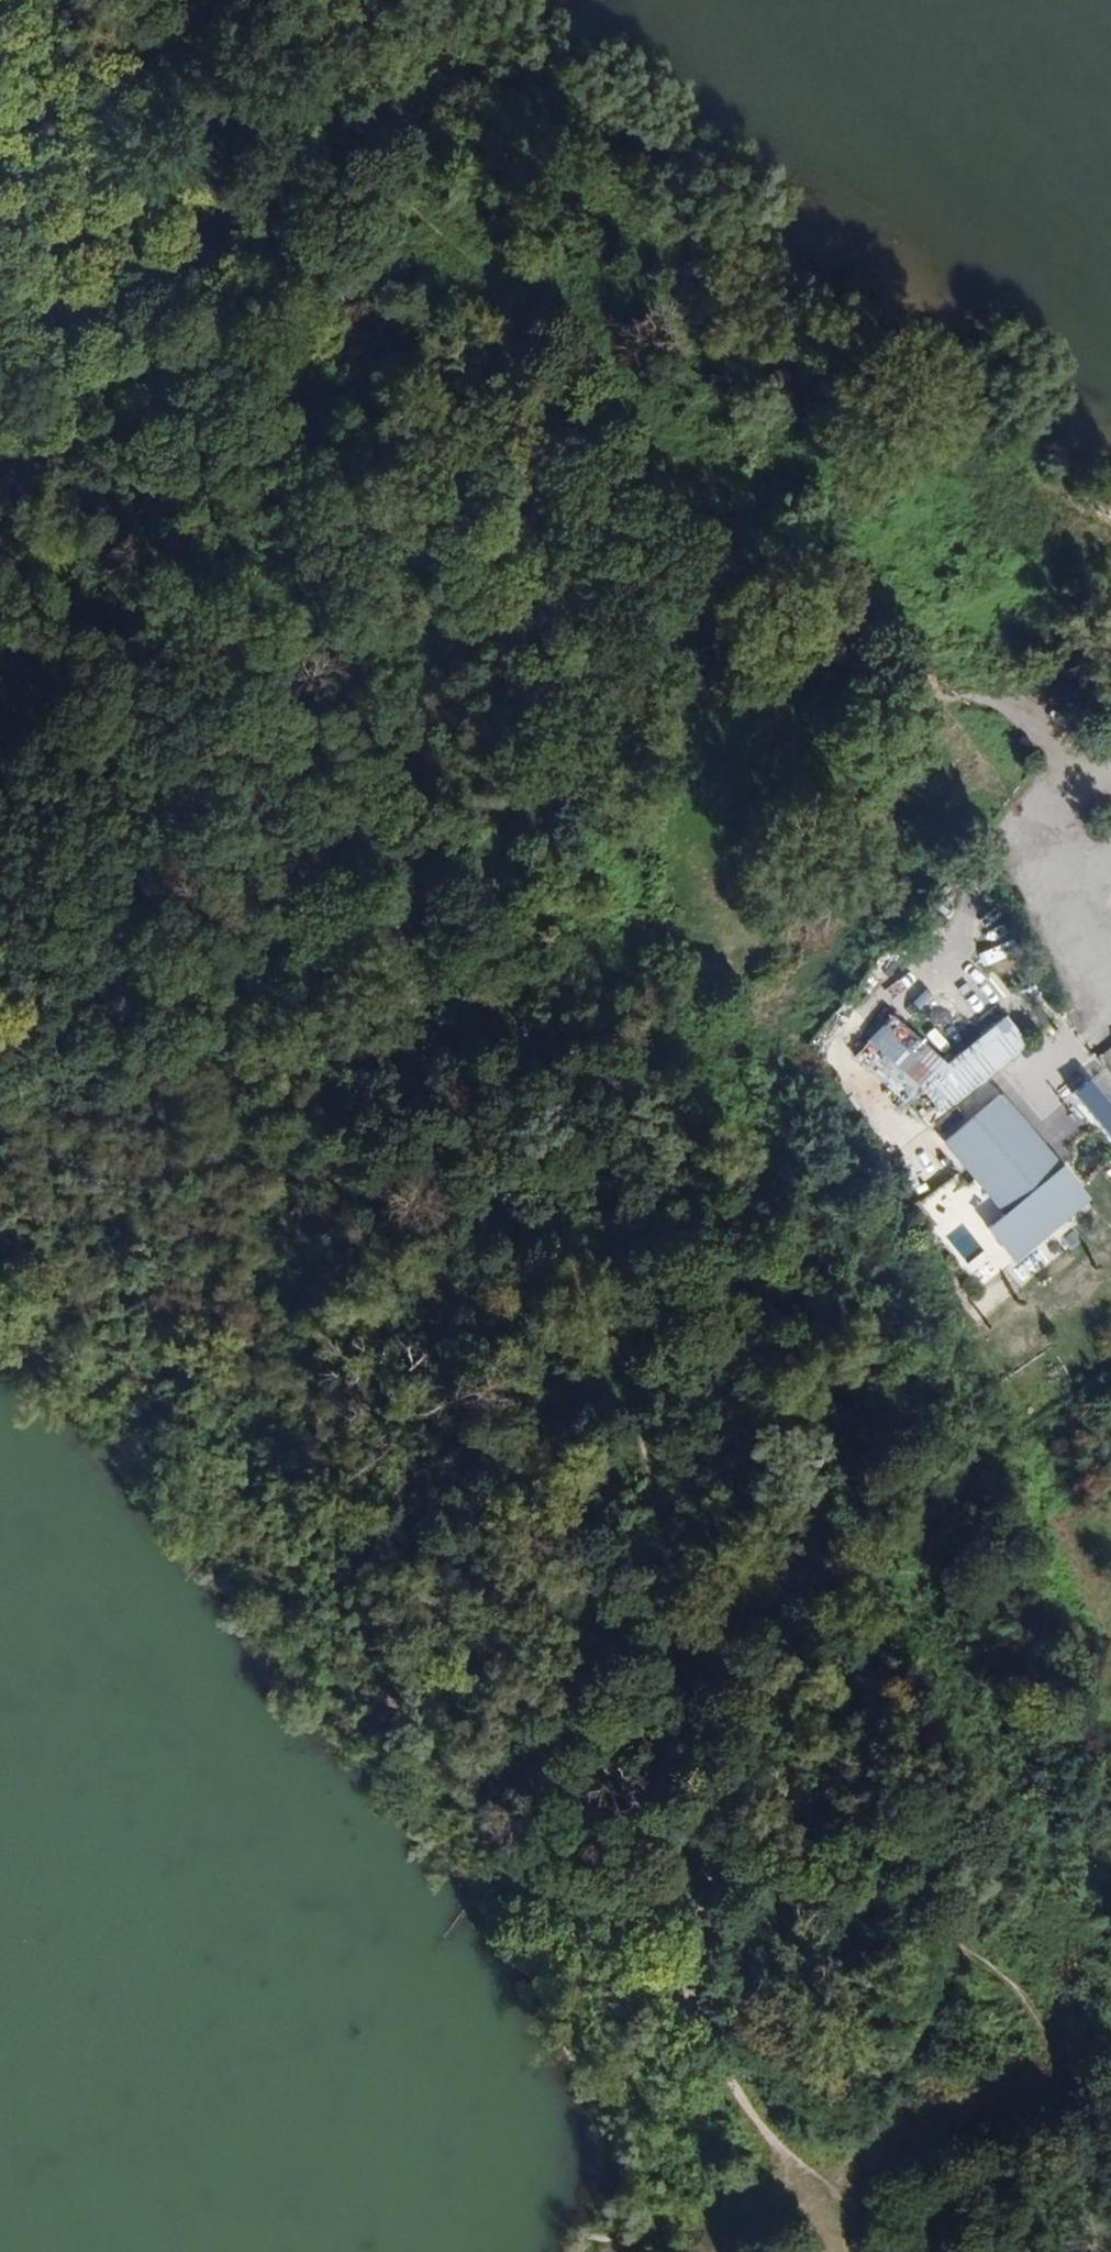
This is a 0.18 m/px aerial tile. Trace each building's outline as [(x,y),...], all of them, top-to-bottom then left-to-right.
[(561,435),(550,460),(562,467),(574,443),(561,435)] [(1090,1006),(1072,1020),(1092,1044),(1109,1030),(1090,1006)] [(930,1121),(1024,1046),(1001,1017),(937,1067),(895,1014),(860,1041),(893,1083),(897,1080),(930,1121)] [(1092,1089),(1078,1103),(1110,1144),(1110,1112),(1092,1089)] [(1007,1227),(1020,1241),(1046,1219),(1043,1215),(1052,1208),(1041,1196),(1049,1188),(1016,1151),(1001,1166),(972,1135),(945,1157),(973,1188),(984,1178),(1018,1217),(1007,1227)]
